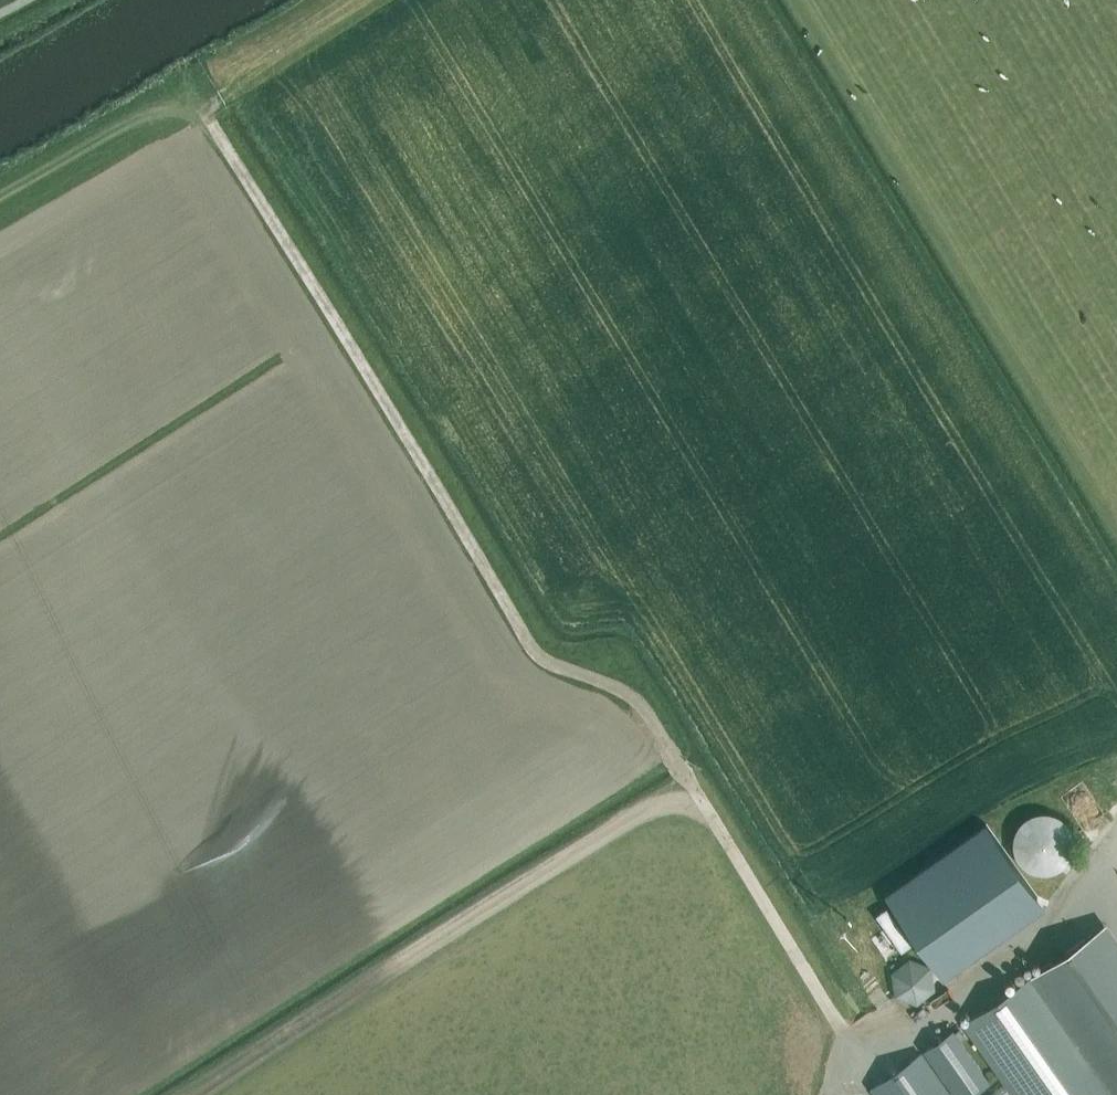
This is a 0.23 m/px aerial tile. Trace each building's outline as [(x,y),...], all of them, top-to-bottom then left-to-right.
[(1044,872),(1053,871),(1061,867),(1068,860),(1072,852),(1074,843),(1072,834),(1068,826),(1062,819),(1054,815),(1045,813),(1036,814),(1027,819),(1021,825),(1016,833),(1015,842),(1016,851),(1020,859),(1027,866),(1035,870),(1044,872)] [(1044,905),(986,822),(885,894),(943,977),(1044,905)] [(1102,925),(962,1023),(1012,1094),(1116,1094),(1116,946),(1102,925)] [(916,1003),(932,988),(929,966),(908,958),(892,973),(895,994),(916,1003)] [(987,1081),(952,1030),(924,1050),(955,1094),(967,1094),(987,1081)] [(921,1052),(870,1088),(875,1094),(950,1094),(921,1052)]
